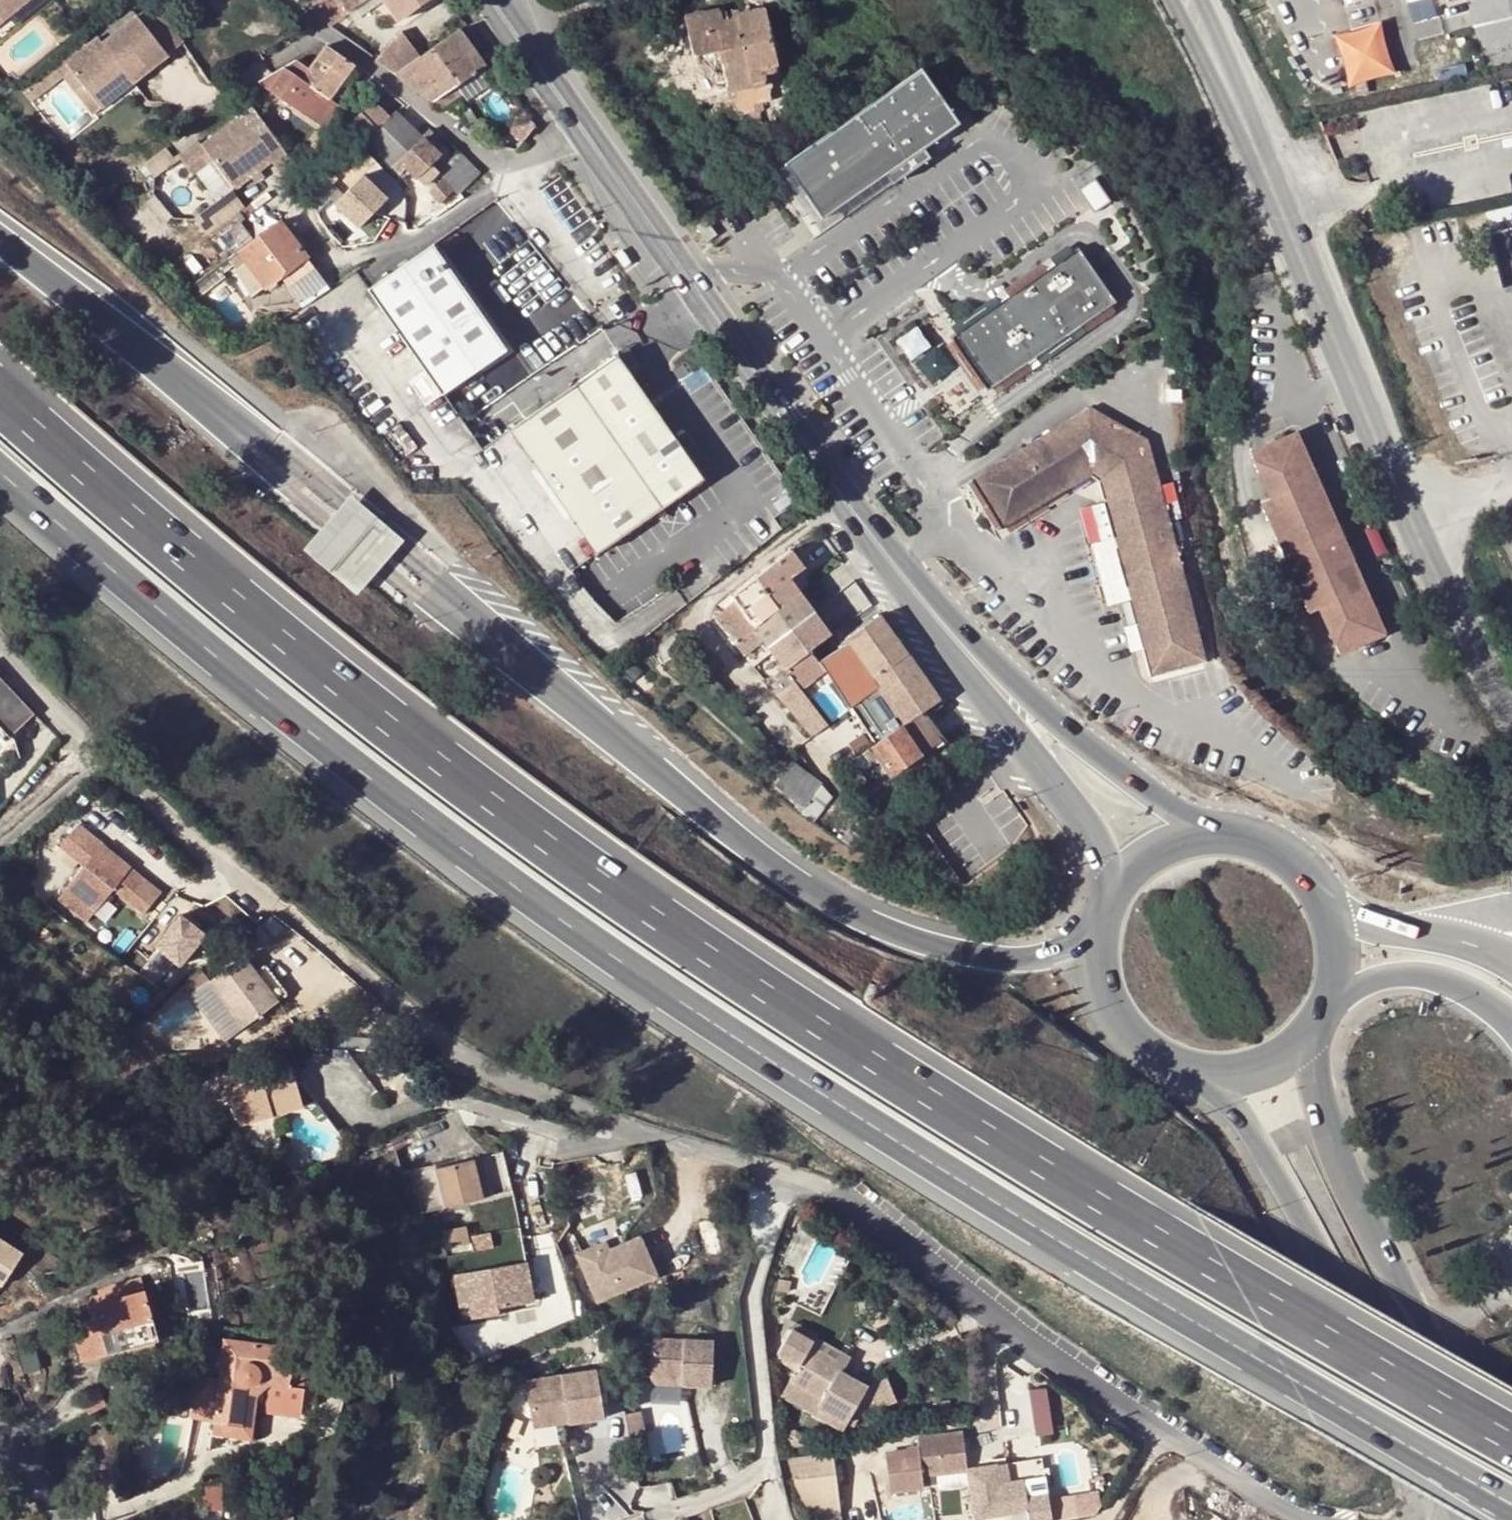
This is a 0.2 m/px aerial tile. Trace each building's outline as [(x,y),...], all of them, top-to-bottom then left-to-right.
[(3,22),(29,0),(0,0),(0,18),(3,22)] [(340,17),(366,0),(320,0),(314,6),(330,23),(340,17)] [(399,20),(429,0),(386,0),(399,20)] [(762,3),(730,10),(735,29),(714,34),(728,93),(780,81),(762,3)] [(145,22),(173,53),(185,42),(158,10),(145,22)] [(735,29),(730,10),(686,21),(697,68),(704,99),(710,97),(728,93),(714,34),(735,29)] [(164,56),(133,16),(112,34),(99,44),(94,38),(81,49),(63,63),(94,102),(125,77),(130,83),(164,56)] [(340,17),(330,23),(342,33),(349,25),(340,17)] [(460,27),(432,46),(458,85),(485,66),(460,27)] [(107,28),(94,38),(99,44),(112,34),(107,28)] [(403,29),(375,57),(395,72),(420,54),(403,29)] [(357,64),(328,45),(310,68),(300,60),(289,66),(261,83),(320,122),(336,100),(333,97),(357,64)] [(432,46),(395,72),(435,100),(458,85),(432,46)] [(919,66),(784,162),(822,217),(885,172),(892,181),(929,155),(923,146),(958,120),(919,66)] [(704,99),(697,68),(678,72),(685,104),(704,99)] [(125,77),(94,102),(100,109),(130,83),(125,77)] [(1369,77),(1359,80),(1360,89),(1370,86),(1369,77)] [(728,93),(738,137),(792,124),(780,81),(728,93)] [(435,100),(445,107),(464,94),(458,85),(435,100)] [(710,97),(714,111),(722,141),(738,137),(728,93),(710,97)] [(704,99),(685,104),(688,118),(714,111),(710,97),(704,99)] [(366,138),(389,116),(373,101),(350,121),(366,138)] [(286,150),(255,106),(203,142),(200,138),(180,152),(192,170),(213,155),(235,186),(286,150)] [(463,110),(471,126),(479,122),(471,107),(463,110)] [(400,159),(407,166),(418,178),(442,154),(430,143),(422,135),(397,110),(389,116),(366,138),(393,165),(400,159)] [(422,135),(430,143),(437,136),(429,129),(422,135)] [(481,174),(460,152),(440,171),(460,192),(481,174)] [(400,159),(393,165),(400,173),(407,166),(400,159)] [(365,174),(333,204),(359,230),(390,199),(365,174)] [(1108,200),(1093,177),(1076,188),(1092,211),(1108,200)] [(453,190),(441,180),(429,193),(440,204),(453,190)] [(218,227),(245,209),(238,198),(210,217),(218,227)] [(238,215),(216,230),(235,254),(240,251),(246,258),(266,285),(280,274),(301,302),(326,283),(281,220),(255,239),(238,215)] [(1494,233),(1509,288),(1511,288),(1511,229),(1494,233)] [(435,244),(371,287),(442,392),(505,349),(435,244)] [(1075,247),(949,335),(985,388),(1112,300),(1075,247)] [(236,266),(246,258),(240,251),(235,254),(230,258),(236,266)] [(934,384),(954,368),(921,326),(900,342),(934,384)] [(614,346),(508,424),(593,551),(703,477),(614,346)] [(1094,413),(978,483),(1007,530),(1096,478),(1104,484),(1153,681),(1207,668),(1151,447),(1094,413)] [(1305,436),(1260,458),(1281,503),(1272,508),(1322,615),(1332,610),(1353,656),(1399,635),(1305,436)] [(404,541),(354,497),(339,513),(334,519),(324,530),(320,536),(315,541),(306,552),(359,596),(368,585),(373,579),(377,575),(386,562),(391,557),(404,541)] [(717,618),(744,653),(762,639),(754,628),(801,593),(791,579),(805,568),(793,551),(735,595),(739,601),(717,618)] [(762,639),(744,653),(753,665),(772,651),(769,647),(814,613),(801,593),(754,628),(762,639)] [(850,708),(820,664),(810,649),(829,635),(814,613),(769,647),(772,651),(785,669),(772,678),(812,736),(849,709),(850,708)] [(849,644),(820,664),(850,708),(877,690),(902,726),(923,713),(939,702),(909,655),(907,657),(880,617),(846,639),(849,644)] [(0,679),(0,726),(13,739),(36,717),(0,679)] [(877,690),(850,708),(849,709),(875,746),(902,726),(877,690)] [(942,740),(923,713),(902,726),(875,746),(871,748),(880,762),(890,776),(922,754),(942,740)] [(871,748),(852,761),(862,775),(880,762),(871,748)] [(814,796),(822,785),(793,762),(775,786),(804,809),(807,806),(814,796)] [(143,917),(158,900),(146,890),(150,884),(107,847),(83,826),(63,849),(87,870),(61,901),(88,924),(114,893),(143,917)] [(162,894),(150,884),(146,890),(158,900),(162,894)] [(176,976),(210,936),(185,915),(152,955),(176,976)] [(241,954),(208,980),(245,1026),(279,1000),(241,954)] [(201,971),(184,984),(191,992),(207,979),(201,971)] [(181,1027),(167,1007),(146,1022),(161,1042),(181,1027)] [(252,1078),(250,1073),(224,1081),(232,1106),(235,1104),(241,1125),(257,1120),(275,1115),(308,1105),(295,1065),(262,1075),(252,1078)] [(252,1078),(262,1075),(261,1070),(250,1073),(252,1078)] [(275,1115),(257,1120),(259,1127),(277,1121),(275,1115)] [(411,1171),(424,1212),(484,1198),(481,1185),(487,1185),(480,1158),(436,1169),(435,1165),(411,1171)] [(26,1248),(0,1233),(0,1294),(26,1248)] [(600,1247),(578,1256),(599,1304),(660,1277),(642,1237),(611,1252),(604,1254),(600,1247)] [(607,1244),(600,1247),(604,1254),(611,1252),(607,1244)] [(527,1255),(474,1268),(485,1314),(503,1309),(502,1303),(537,1294),(527,1255)] [(474,1268),(456,1272),(468,1318),(485,1314),(474,1268)] [(98,1293),(102,1304),(145,1291),(141,1279),(98,1293)] [(145,1291),(102,1304),(87,1309),(89,1318),(80,1320),(83,1334),(74,1336),(81,1362),(158,1341),(145,1291)] [(814,1341),(793,1330),(779,1354),(800,1366),(791,1381),(823,1400),(820,1408),(849,1424),(864,1397),(883,1408),(899,1400),(889,1378),(869,1387),(836,1368),(839,1361),(812,1345),(814,1341)] [(341,1347),(344,1337),(328,1335),(326,1344),(337,1346),(341,1347)] [(651,1338),(649,1378),(682,1379),(682,1386),(710,1387),(712,1340),(651,1338)] [(263,1373),(291,1377),(295,1348),(224,1339),(218,1380),(207,1379),(198,1378),(192,1420),(212,1422),(243,1426),(249,1388),(252,1388),(256,1387),(259,1385),(262,1381),(262,1377),(263,1373)] [(311,1341),(310,1350),(325,1352),(326,1344),(311,1341)] [(310,1350),(295,1348),(291,1377),(263,1373),(262,1377),(262,1381),(259,1385),(256,1387),(252,1388),(249,1388),(243,1426),(212,1422),(213,1433),(251,1437),(257,1394),(259,1392),(263,1390),(265,1388),(267,1383),(264,1408),(301,1414),(310,1350)] [(198,1378),(207,1379),(208,1365),(200,1364),(198,1378)] [(596,1373),(525,1386),(531,1423),(566,1417),(568,1425),(569,1429),(605,1422),(596,1373)] [(682,1379),(649,1378),(649,1384),(682,1386),(682,1379)] [(823,1400),(791,1381),(782,1397),(816,1416),(820,1408),(823,1400)] [(1051,1388),(1034,1389),(1037,1434),(1054,1433),(1051,1388)] [(85,1399),(89,1414),(106,1406),(97,1390),(85,1399)] [(639,1412),(624,1415),(633,1463),(649,1460),(639,1412)] [(512,1420),(498,1414),(486,1444),(500,1450),(512,1420)] [(566,1417),(531,1423),(533,1431),(568,1425),(566,1417)] [(929,1475),(961,1471),(970,1470),(965,1434),(918,1440),(922,1474),(907,1475),(909,1492),(931,1490),(929,1475)] [(797,1513),(841,1509),(837,1453),(793,1457),(797,1513)] [(974,1519),(1053,1519),(1049,1459),(970,1465),(974,1519)] [(929,1475),(931,1490),(963,1485),(961,1471),(929,1475)] [(1058,1519),(1103,1516),(1101,1491),(1057,1494),(1058,1519)] [(934,1507),(918,1510),(920,1519),(937,1519),(934,1507)]
